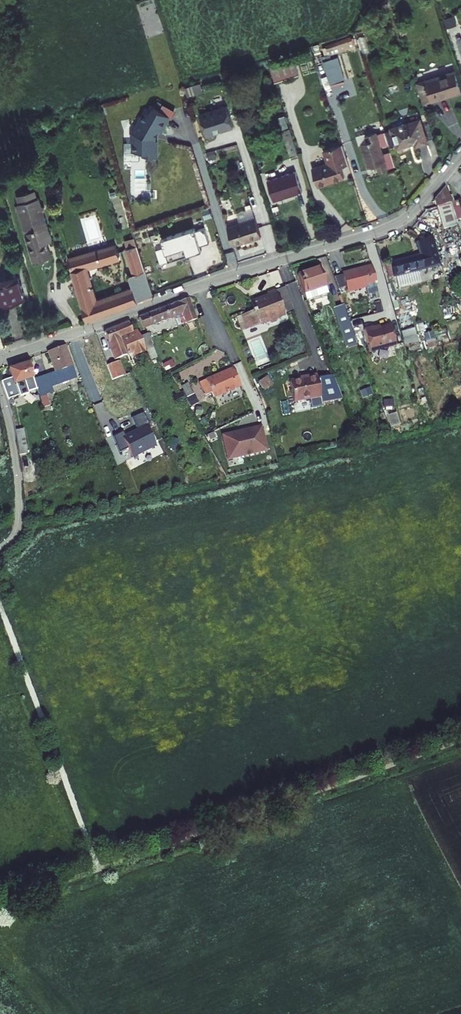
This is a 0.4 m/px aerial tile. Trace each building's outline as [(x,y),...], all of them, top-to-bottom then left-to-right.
[(384,4),(388,18),(394,16),(390,2),(384,4)] [(447,26),(457,23),(454,14),(444,17),(447,26)] [(338,57),(339,61),(354,56),(349,40),(345,41),(349,53),(338,57)] [(339,61),(338,57),(326,60),(328,65),(339,61)] [(270,67),(275,82),(297,75),(292,60),(270,67)] [(341,66),(327,71),(334,93),(348,89),(341,66)] [(424,103),(460,91),(460,89),(455,71),(417,83),(424,103)] [(249,84),(252,91),(259,89),(256,81),(249,84)] [(173,118),(177,112),(164,103),(160,109),(155,106),(150,113),(146,110),(134,128),(133,127),(132,130),(131,137),(133,137),(132,150),(144,150),(144,155),(155,156),(156,135),(157,134),(155,133),(156,131),(158,132),(160,130),(161,131),(171,116),(173,118)] [(216,134),(215,133),(233,127),(227,106),(200,115),(207,137),(216,134)] [(286,116),(279,118),(283,130),(290,128),(286,116)] [(407,123),(413,142),(415,141),(416,145),(427,141),(420,119),(407,123)] [(391,128),(397,147),(413,142),(407,123),(391,128)] [(283,130),(291,155),(298,153),(290,128),(283,130)] [(377,164),(380,171),(388,168),(387,166),(396,163),(386,132),(377,135),(376,133),(366,136),(368,142),(366,143),(373,166),(377,164)] [(366,143),(363,134),(356,136),(359,145),(362,144),(366,143)] [(369,167),(373,166),(366,143),(362,144),(369,167)] [(325,164),(331,182),(345,178),(341,167),(349,164),(343,144),(324,150),(328,163),(325,164)] [(207,153),(209,160),(217,157),(215,150),(207,153)] [(325,164),(312,168),(318,186),(331,182),(325,164)] [(277,194),(279,199),(303,191),(296,171),(267,180),(272,196),(277,194)] [(449,185),(454,201),(460,199),(456,183),(449,185)] [(434,200),(436,208),(450,204),(451,203),(446,185),(437,196),(438,198),(434,200)] [(38,199),(26,194),(19,204),(18,205),(19,207),(16,211),(20,212),(25,229),(23,229),(24,233),(25,233),(32,254),(35,252),(38,261),(50,257),(46,243),(52,241),(42,211),(44,207),(40,205),(39,199),(38,199)] [(26,194),(16,197),(19,204),(26,194)] [(449,196),(451,203),(456,221),(460,220),(460,215),(457,201),(454,203),(452,196),(449,196)] [(436,208),(442,230),(457,226),(450,204),(436,208)] [(246,211),(249,220),(255,218),(252,209),(246,211)] [(249,220),(246,211),(238,213),(241,223),(249,220)] [(261,237),(255,218),(249,220),(255,239),(261,237)] [(227,227),(233,246),(255,239),(249,220),(241,223),(227,227)] [(162,239),(169,261),(202,251),(200,246),(209,243),(205,228),(196,231),(195,229),(162,239)] [(135,238),(125,241),(127,249),(137,245),(135,238)] [(389,264),(393,277),(395,277),(417,271),(437,266),(431,240),(417,244),(420,256),(389,264)] [(86,267),(120,257),(116,245),(68,259),(86,321),(106,314),(101,300),(96,302),(86,267)] [(154,296),(137,245),(127,249),(126,249),(134,274),(128,276),(133,289),(138,302),(154,296)] [(189,257),(193,272),(219,264),(214,250),(212,251),(214,259),(208,261),(205,252),(189,257)] [(384,265),(388,278),(393,277),(389,264),(384,265)] [(343,274),(347,292),(365,288),(367,296),(378,293),(371,266),(343,274)] [(298,275),(306,301),(328,294),(319,268),(298,275)] [(395,277),(398,289),(420,283),(417,271),(395,277)] [(3,305),(25,299),(18,276),(0,282),(0,294),(3,305)] [(284,287),(275,291),(283,313),(286,312),(281,300),(288,298),(284,287)] [(133,289),(124,292),(129,305),(138,302),(133,289)] [(283,313),(275,291),(275,290),(266,293),(267,295),(250,302),(253,311),(240,316),(246,330),(267,322),(271,324),(276,322),(278,318),(284,315),(283,313)] [(129,305),(124,292),(109,297),(114,311),(129,305)] [(109,297),(101,300),(106,314),(114,311),(109,297)] [(138,318),(143,329),(181,314),(185,324),(196,320),(188,298),(138,318)] [(281,300),(286,312),(293,310),(288,298),(281,300)] [(346,346),(355,343),(343,305),(341,306),(334,308),(346,346)] [(104,332),(114,360),(131,353),(133,357),(145,352),(137,331),(132,332),(128,322),(104,332)] [(363,330),(369,352),(395,345),(390,326),(374,330),(373,327),(363,330)] [(403,332),(407,344),(417,341),(413,329),(403,332)] [(140,337),(146,351),(153,348),(147,334),(140,337)] [(98,369),(103,382),(112,379),(107,366),(105,361),(98,364),(98,356),(94,345),(72,353),(80,375),(98,369)] [(52,380),(74,373),(65,346),(47,352),(54,372),(33,379),(35,386),(49,381),(52,380)] [(112,380),(123,376),(118,361),(107,366),(112,379),(112,380)] [(7,400),(37,390),(35,386),(33,379),(28,364),(13,368),(14,371),(9,372),(11,378),(0,382),(7,400)] [(211,393),(213,398),(241,386),(233,368),(199,383),(204,396),(208,395),(211,393)] [(53,385),(76,377),(74,373),(52,380),(53,385)] [(306,379),(289,382),(293,402),(309,399),(311,409),(323,407),(322,403),(342,399),(332,375),(317,378),(316,375),(305,377),(306,379)] [(259,382),(264,390),(272,385),(267,376),(259,382)] [(39,397),(53,392),(51,386),(49,381),(35,386),(37,390),(39,397)] [(49,406),(46,395),(39,397),(42,408),(49,406)] [(156,446),(147,427),(148,426),(142,414),(133,419),(138,429),(122,437),(132,457),(156,446)] [(228,460),(267,451),(261,426),(240,431),(239,433),(235,434),(235,432),(222,435),(228,460)] [(14,430),(19,455),(27,454),(23,429),(14,430)]
